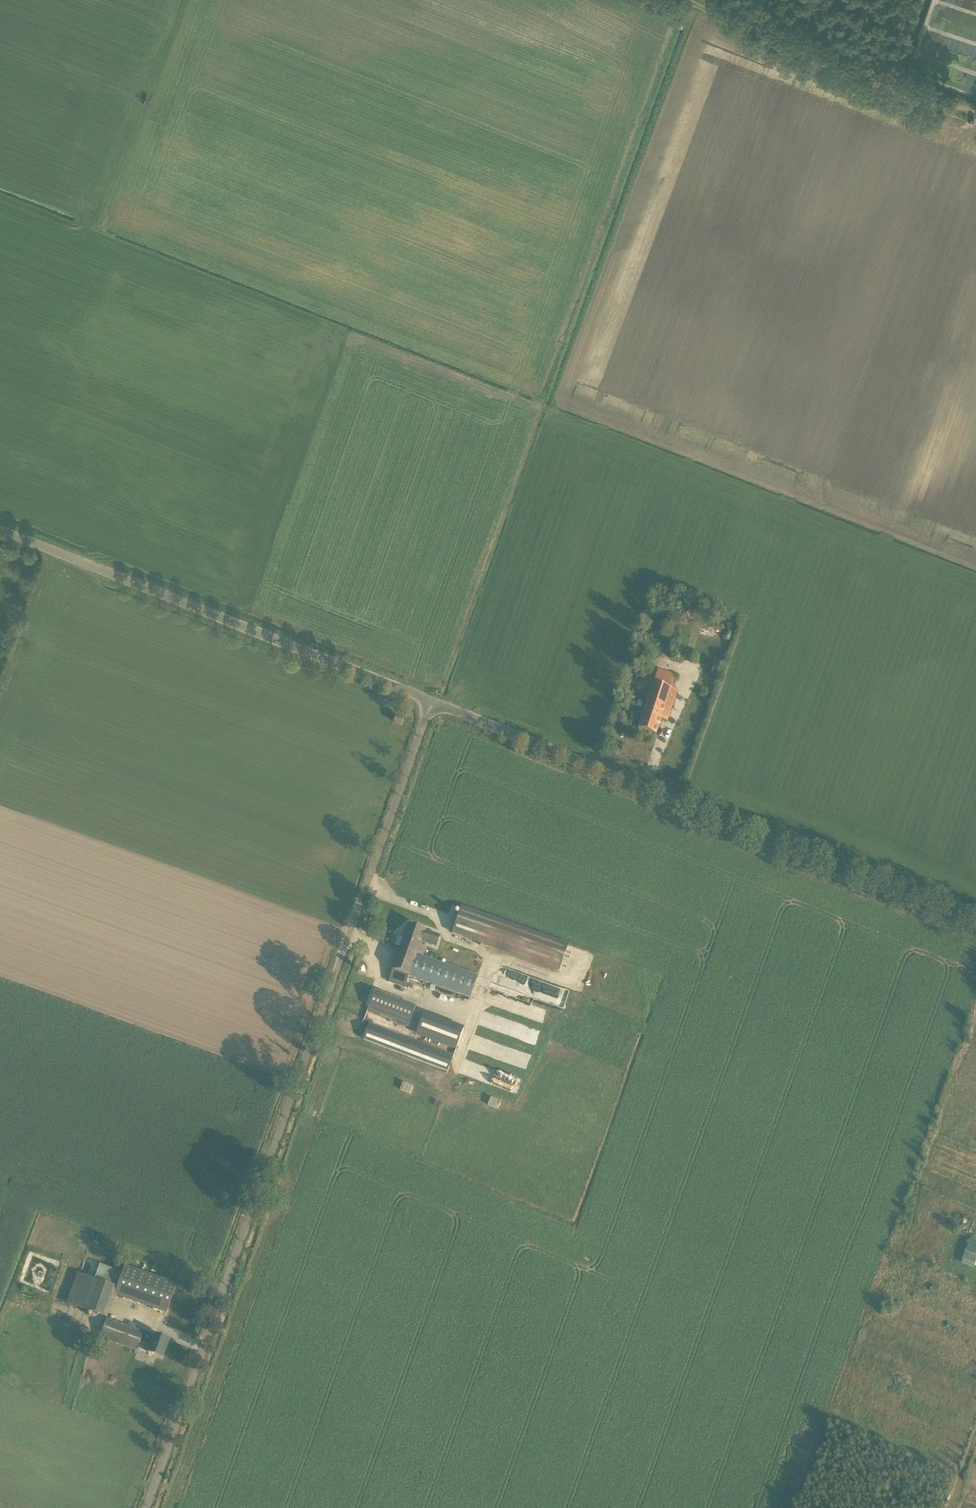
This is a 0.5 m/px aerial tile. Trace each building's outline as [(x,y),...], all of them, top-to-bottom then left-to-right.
[(689,605),(688,614),(700,615),(701,606),(689,605)] [(667,721),(677,691),(670,689),(675,676),(658,670),(638,729),(655,735),(660,719),(667,721)] [(401,725),(403,719),(396,717),(394,723),(401,725)] [(559,971),(568,945),(461,907),(452,933),(559,971)] [(437,948),(441,937),(425,931),(408,925),(388,982),(405,988),(409,976),(470,998),(478,977),(423,958),(426,950),(419,947),(421,943),(437,948)] [(562,1010),(568,991),(498,970),(492,989),(562,1010)] [(384,996),(375,993),(370,1008),(378,1011),(384,996)] [(544,1023),(547,1017),(502,1000),(500,1007),(544,1023)] [(456,1051),(464,1028),(424,1013),(416,1036),(456,1051)] [(448,1072),(454,1056),(369,1024),(363,1039),(448,1072)] [(399,1091),(409,1094),(412,1088),(401,1084),(399,1091)] [(489,1098),(486,1105),(497,1110),(500,1103),(489,1098)] [(964,1220),(961,1230),(969,1233),(972,1222),(964,1220)] [(962,1263),(974,1267),(975,1262),(975,1244),(969,1242),(962,1263)] [(161,1281),(152,1309),(166,1314),(176,1286),(161,1281)] [(137,1351),(138,1349),(144,1333),(107,1320),(100,1338),(137,1351)] [(162,1359),(169,1341),(144,1333),(138,1349),(149,1353),(148,1354),(162,1359)]
